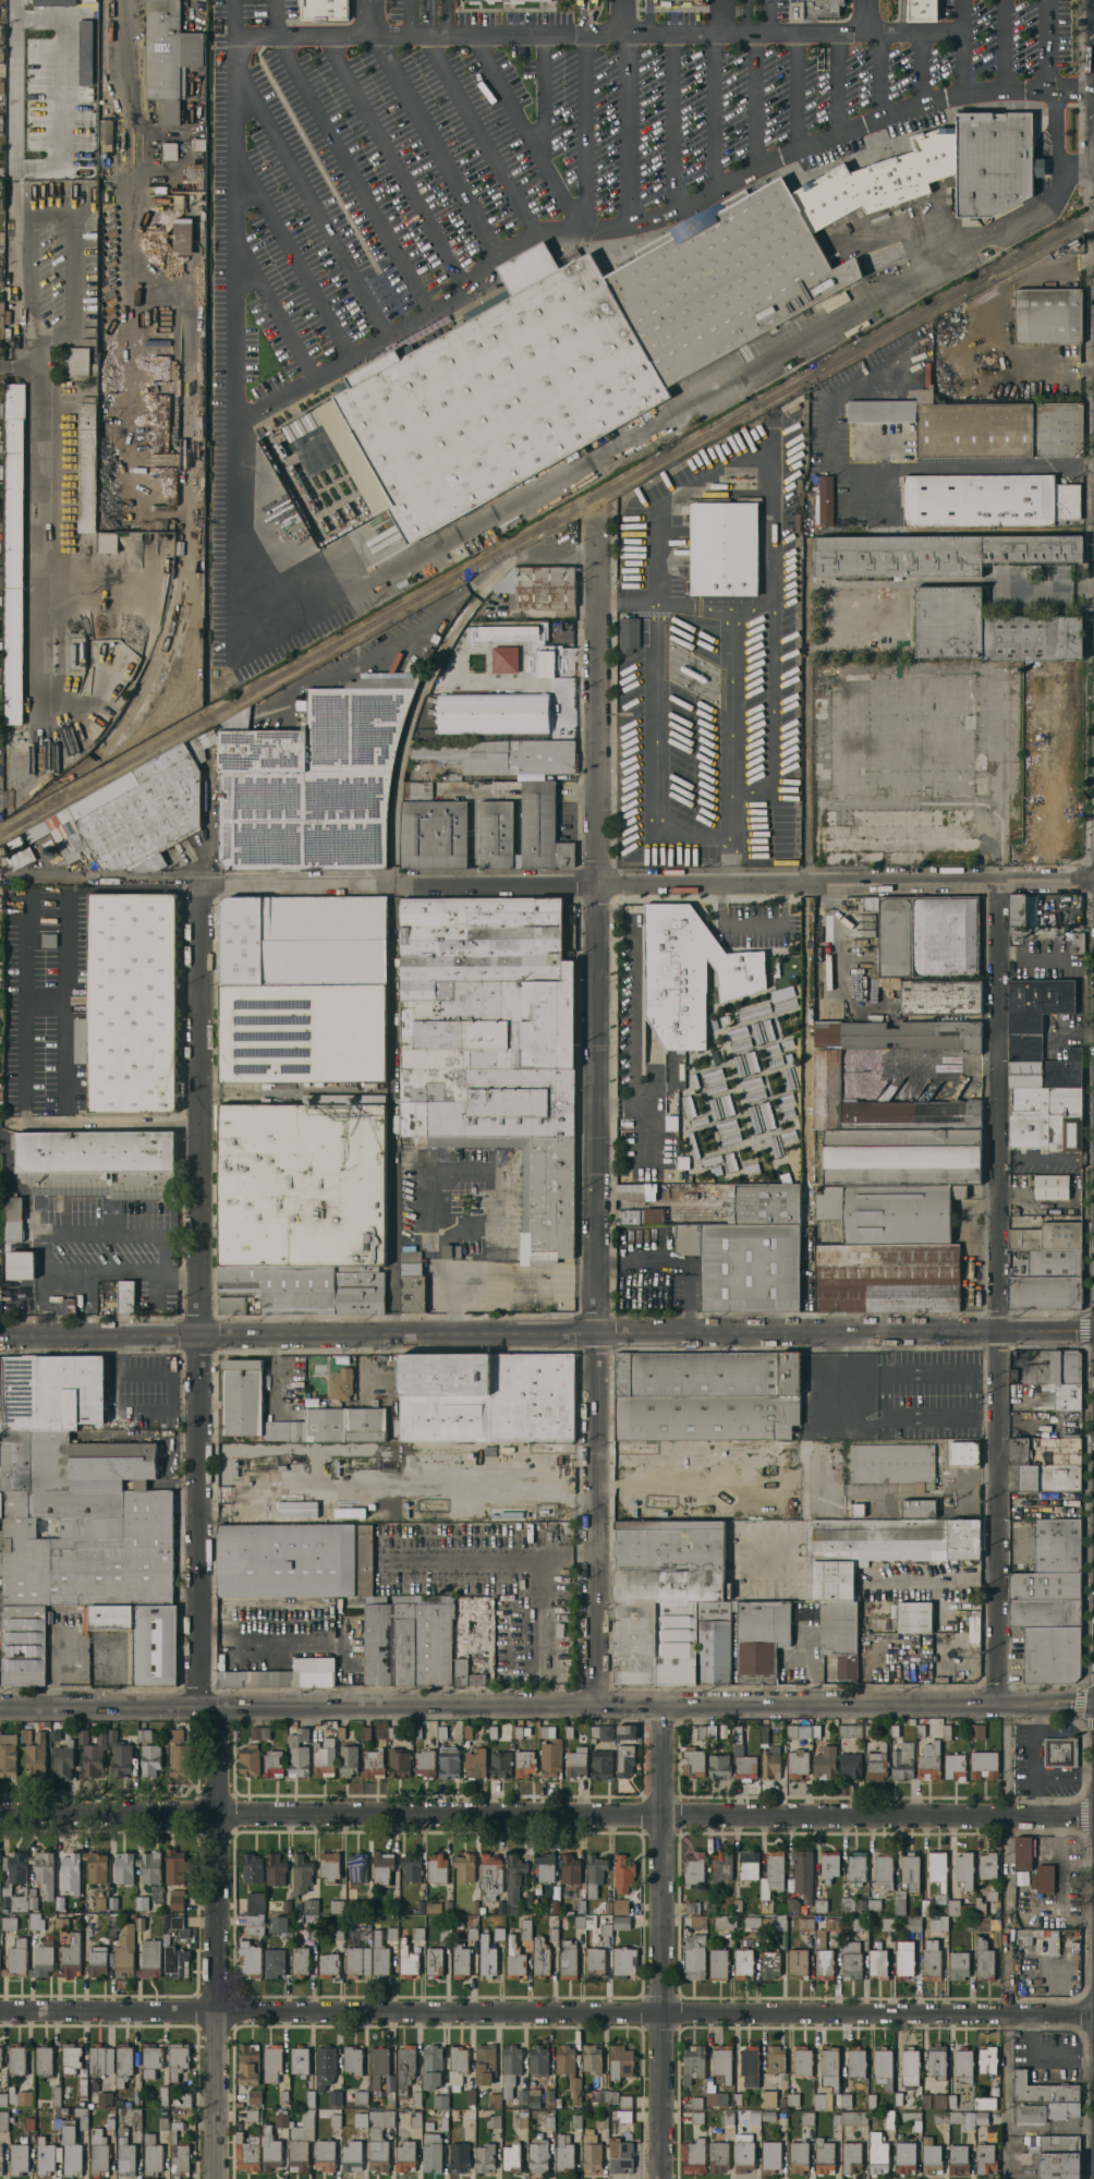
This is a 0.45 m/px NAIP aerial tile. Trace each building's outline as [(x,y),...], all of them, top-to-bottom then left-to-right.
[(22,147),(22,0),(42,0),(42,12),(40,12),(39,147),(22,147)] [(70,10),(70,0),(98,0),(98,77),(81,77),(81,10),(70,10)] [(145,98),(146,0),(180,0),(180,31),(203,31),(203,64),(185,64),(185,83),(183,83),(183,86),(184,86),(184,97),(184,99),(184,106),(184,107),(180,107),(180,123),(162,123),(162,98),(145,98)] [(301,19),(301,0),(349,0),(349,19),(327,19),(327,20),(313,20),(313,19),(301,19)] [(803,19),(803,0),(843,0),(843,1),(844,1),(844,4),(841,4),(841,3),(839,3),(839,7),(840,7),(840,11),(839,11),(839,15),(817,15),(817,19),(803,19)] [(908,7),(908,0),(938,0),(938,4),(937,4),(937,5),(938,5),(938,16),(937,16),(937,20),(934,20),(934,22),(923,22),(923,20),(921,20),(921,22),(910,22),(910,21),(908,21),(908,17),(905,17),(905,7),(908,7)] [(781,174),(782,174),(791,191),(814,178),(815,180),(826,173),(825,171),(844,160),(850,171),(867,165),(897,154),(897,155),(914,149),(909,135),(923,130),(924,133),(936,129),(936,126),(957,126),(957,110),(958,110),(958,216),(957,216),(956,171),(927,181),(931,190),(866,211),(861,204),(813,231),(781,174)] [(994,110),(994,111),(1033,111),(1033,157),(1045,156),(1045,175),(1033,175),(1033,194),(992,216),(958,216),(958,110),(994,110)] [(100,118),(112,118),(112,143),(111,143),(111,152),(101,152),(100,143),(100,118)] [(192,137),(206,137),(206,149),(192,149),(192,137)] [(178,159),(163,159),(163,142),(178,142),(178,159)] [(812,231),(832,268),(855,255),(862,275),(666,386),(604,275),(617,267),(616,264),(636,253),(634,250),(671,229),(670,227),(710,204),(710,205),(721,199),(722,201),(746,186),(746,187),(764,177),(767,182),(781,174),(813,231),(812,231)] [(184,195),(166,194),(166,186),(145,186),(145,223),(172,223),(172,217),(184,217),(184,195)] [(173,221),(192,221),(192,254),(172,254),(173,221)] [(666,386),(671,395),(408,544),(388,508),(374,516),(323,423),(290,440),(281,426),(333,397),(332,396),(338,392),(333,386),(347,378),(344,375),(396,347),(398,350),(410,342),(414,350),(466,320),(463,313),(508,287),(496,266),(544,239),(560,267),(589,250),(604,275),(666,386)] [(949,263),(967,253),(970,258),(952,268),(949,263)] [(1016,287),(1081,287),(1081,341),(1016,342),(1016,287)] [(827,312),(823,303),(844,291),(850,300),(827,312)] [(82,343),(82,327),(95,327),(95,343),(82,343)] [(89,346),(88,376),(62,376),(63,346),(89,346)] [(22,723),(3,723),(4,382),(25,383),(24,419),(23,419),(22,723)] [(916,456),(916,421),(848,421),(849,399),(916,399),(916,388),(925,388),(925,383),(933,383),(933,402),(1082,401),(1083,455),(916,456)] [(78,401),(96,401),(96,531),(77,531),(78,401)] [(1055,473),(1055,483),(1080,483),(1080,518),(1054,518),(1054,523),(904,524),(903,474),(1055,473)] [(832,525),(818,525),(818,482),(820,474),(832,474),(832,525)] [(690,593),(690,512),(681,512),(681,500),(684,500),(684,497),(729,497),(729,500),(736,500),(736,496),(761,496),(761,501),(757,501),(757,594),(690,593)] [(97,552),(97,532),(117,532),(118,550),(97,552)] [(803,585),(803,535),(816,535),(816,574),(816,585),(803,585)] [(816,535),(1082,535),(1082,560),(982,561),(982,574),(816,574),(816,535)] [(515,606),(515,592),(494,592),(494,586),(515,566),(574,566),(574,606),(515,606)] [(892,620),(892,586),(873,586),(873,579),(836,579),(836,592),(819,592),(819,622),(837,622),(837,627),(855,627),(855,621),(892,620)] [(915,585),(982,585),(982,615),(1082,615),(1082,658),(982,658),(982,655),(933,655),(933,658),(929,658),(929,655),(915,655),(915,585)] [(619,617),(639,617),(639,646),(632,646),(632,652),(619,652),(619,617)] [(386,868),(224,869),(224,867),(222,863),(219,860),(218,729),(291,729),(291,699),(306,699),(306,687),(343,687),(343,680),(356,680),(356,676),(421,676),(416,687),(413,687),(404,712),(402,719),(400,728),(397,741),(393,754),(391,770),(390,770),(389,778),(387,800),(386,811),(386,818),(386,868)] [(574,740),(574,772),(470,773),(470,756),(410,758),(414,740),(574,740)] [(90,850),(68,863),(50,834),(51,833),(45,821),(184,741),(199,770),(199,828),(129,869),(126,867),(122,869),(102,869),(90,850)] [(401,833),(402,820),(403,800),(405,782),(431,780),(431,800),(466,800),(466,867),(401,867),(401,833)] [(555,780),(555,842),(575,842),(576,842),(576,852),(575,852),(575,858),(576,858),(576,864),(575,864),(575,865),(555,865),(555,867),(479,867),(479,799),(513,799),(513,852),(521,852),(521,795),(478,795),(478,780),(555,780)] [(20,835),(21,837),(22,836),(23,838),(22,838),(23,840),(22,842),(14,846),(15,847),(13,848),(12,847),(10,848),(7,842),(20,835)] [(35,859),(29,846),(6,856),(12,870),(35,859)] [(175,1112),(87,1111),(87,1062),(73,1062),(73,1017),(88,1017),(88,893),(175,893),(175,1112)] [(1025,924),(1010,924),(1009,893),(1025,893),(1025,924)] [(978,976),(879,976),(878,910),(862,910),(862,895),(978,895),(978,976)] [(220,901),(224,897),(384,896),(385,983),(221,984),(220,901)] [(402,896),(562,896),(562,959),(574,959),(574,1257),(557,1257),(557,1264),(520,1263),(520,1231),(522,1231),(523,1146),(427,1146),(427,1135),(414,1135),(414,1146),(401,1146),(402,896)] [(765,958),(764,960),(767,988),(756,990),(754,992),(719,1002),(717,972),(707,957),(707,990),(706,992),(706,1050),(665,1049),(645,1014),(645,933),(644,931),(644,903),(690,903),(727,953),(751,951),(754,951),(765,949),(765,958)] [(1029,925),(1029,933),(1016,933),(1016,934),(1013,934),(1013,933),(1009,933),(1009,925),(1029,925)] [(1070,929),(1071,929),(1071,931),(1082,931),(1082,953),(1070,952),(1070,929)] [(41,932),(57,932),(57,946),(41,946),(41,932)] [(981,980),(981,1013),(900,1014),(900,980),(981,980)] [(1010,980),(1074,980),(1074,1012),(1042,1012),(1042,1033),(1009,1033),(1010,980)] [(385,983),(385,1080),(219,1081),(219,984),(221,984),(385,983)] [(768,991),(792,983),(799,1004),(775,1012),(768,991)] [(736,1007),(768,997),(773,1012),(740,1021),(736,1007)] [(751,1024),(769,1018),(776,1039),(756,1045),(751,1024)] [(841,1048),(841,1101),(842,1101),(842,1097),(854,1097),(854,1100),(949,1100),(949,1098),(962,1098),(962,1100),(968,1100),(968,1098),(981,1098),(981,1128),(824,1128),(815,1127),(815,1021),(842,1021),(886,1021),(887,1028),(899,1027),(899,1021),(981,1021),(981,1053),(965,1053),(965,1049),(900,1048),(900,1041),(887,1041),(886,1048),(841,1048)] [(725,1031),(746,1025),(753,1046),(731,1053),(725,1031)] [(1042,1033),(1042,1060),(1009,1061),(1009,1033),(1042,1033)] [(780,1040),(792,1036),(795,1048),(783,1051),(780,1040)] [(761,1046),(778,1042),(785,1064),(767,1068),(761,1046)] [(1068,1060),(1068,1045),(1081,1045),(1081,1060),(1068,1060)] [(705,1052),(717,1049),(721,1062),(709,1066),(705,1052)] [(732,1056),(754,1050),(761,1072),(739,1078),(732,1056)] [(1011,1087),(1009,1087),(1009,1061),(1042,1060),(1042,1061),(1068,1061),(1068,1060),(1081,1060),(1081,1087),(1011,1087)] [(781,1069),(793,1065),(800,1087),(788,1090),(781,1069)] [(721,1067),(728,1089),(707,1095),(701,1073),(721,1067)] [(957,1071),(941,1071),(940,1090),(946,1090),(946,1098),(955,1098),(957,1071)] [(688,1075),(695,1073),(700,1087),(692,1090),(688,1075)] [(745,1102),(740,1081),(761,1075),(767,1095),(745,1102)] [(1082,1114),(1011,1114),(1011,1087),(1081,1087),(1082,1114)] [(775,1098),(792,1092),(797,1105),(793,1106),(797,1114),(780,1118),(775,1098)] [(219,1103),(302,1103),(302,1093),(386,1093),(385,1264),(378,1264),(378,1270),(219,1270),(219,1103)] [(680,1097),(691,1093),(697,1116),(686,1119),(680,1097)] [(707,1099),(729,1093),(736,1115),(714,1122),(707,1099)] [(754,1133),(746,1107),(769,1101),(776,1126),(754,1133)] [(666,1130),(666,1114),(678,1114),(678,1131),(666,1130)] [(689,1119),(707,1114),(709,1122),(691,1127),(689,1119)] [(1082,1114),(1082,1159),(1082,1166),(1080,1166),(1080,1159),(1080,1150),(1048,1150),(1048,1147),(1009,1147),(1009,1114),(1011,1114),(1082,1114)] [(715,1124),(736,1118),(742,1139),(721,1146),(715,1124)] [(768,1136),(795,1128),(799,1138),(783,1142),(788,1158),(776,1161),(768,1136)] [(824,1128),(981,1128),(981,1183),(967,1183),(967,1185),(824,1185),(824,1128)] [(111,1194),(32,1195),(32,1189),(22,1176),(17,1176),(17,1172),(16,1172),(15,1148),(11,1148),(11,1131),(16,1131),(16,1133),(173,1130),(173,1191),(167,1191),(157,1198),(111,1199),(111,1194)] [(691,1159),(683,1134),(694,1130),(702,1155),(691,1159)] [(728,1173),(724,1161),(703,1166),(700,1157),(731,1147),(739,1170),(728,1173)] [(678,1154),(689,1155),(689,1169),(678,1169),(678,1154)] [(741,1161),(757,1155),(762,1174),(746,1178),(741,1161)] [(1034,1198),(1034,1174),(1068,1174),(1068,1198),(1034,1198)] [(799,1223),(676,1224),(676,1223),(615,1223),(615,1209),(643,1208),(643,1207),(734,1207),(734,1198),(682,1198),(682,1200),(671,1200),(671,1198),(616,1198),(616,1184),(799,1183),(799,1223)] [(967,1185),(967,1197),(950,1197),(950,1243),(843,1242),(843,1219),(815,1219),(815,1193),(824,1193),(824,1185),(967,1185)] [(23,1220),(22,1220),(22,1228),(23,1228),(24,1238),(22,1238),(22,1239),(3,1240),(3,1196),(5,1196),(5,1191),(16,1191),(16,1196),(23,1196),(23,1220)] [(1028,1248),(1009,1248),(1009,1228),(1042,1227),(1042,1221),(1081,1221),(1081,1248),(1028,1248)] [(799,1223),(800,1309),(701,1310),(701,1254),(676,1254),(676,1224),(799,1223)] [(817,1310),(816,1244),(959,1243),(959,1310),(817,1310)] [(461,1257),(441,1257),(441,1245),(460,1244),(461,1257)] [(424,1311),(401,1311),(401,1250),(402,1250),(402,1245),(415,1245),(415,1250),(421,1250),(421,1258),(425,1258),(425,1263),(422,1263),(422,1274),(424,1274),(424,1311)] [(1009,1275),(1009,1267),(1014,1267),(1014,1259),(1018,1258),(1028,1258),(1028,1248),(1081,1248),(1081,1275),(1009,1275)] [(8,1250),(35,1250),(35,1278),(8,1278),(8,1250)] [(378,1270),(384,1270),(384,1312),(262,1311),(262,1293),(219,1293),(219,1270),(378,1270)] [(1082,1308),(1009,1309),(1009,1275),(1081,1275),(1082,1308)] [(134,1312),(119,1312),(119,1280),(133,1280),(134,1312)] [(253,1296),(253,1299),(244,1300),(245,1312),(219,1314),(219,1296),(253,1296)] [(75,1314),(62,1314),(62,1297),(75,1297),(75,1314)] [(1041,1383),(1041,1382),(1022,1382),(1022,1363),(1049,1363),(1049,1349),(1078,1349),(1081,1353),(1081,1383),(1041,1383)] [(799,1352),(800,1424),(791,1424),(791,1438),(616,1439),(616,1353),(799,1352)] [(410,1441),(410,1440),(400,1440),(399,1440),(398,1355),(400,1355),(574,1353),(573,1439),(510,1439),(510,1440),(410,1441)] [(3,1430),(3,1356),(107,1355),(107,1378),(104,1378),(105,1400),(107,1400),(107,1408),(104,1408),(104,1411),(107,1411),(107,1419),(104,1419),(104,1421),(76,1421),(76,1428),(70,1428),(70,1429),(32,1430),(3,1430)] [(262,1358),(262,1434),(222,1434),(221,1364),(222,1361),(222,1360),(224,1358),(226,1358),(262,1358)] [(352,1393),(349,1393),(349,1400),(341,1400),(341,1397),(339,1397),(339,1401),(341,1401),(341,1406),(329,1406),(329,1401),(330,1401),(330,1397),(328,1397),(328,1376),(333,1376),(333,1370),(340,1370),(340,1367),(352,1367),(352,1393)] [(1081,1409),(1041,1409),(1041,1383),(1081,1383),(1081,1409)] [(385,1407),(386,1440),(290,1441),(290,1420),(305,1420),(305,1407),(385,1407)] [(32,1430),(70,1429),(70,1442),(156,1441),(156,1477),(146,1477),(146,1489),(172,1489),(32,1490),(32,1430)] [(0,1490),(1,1440),(3,1440),(3,1430),(32,1430),(32,1490),(3,1490),(0,1490)] [(1019,1464),(1009,1464),(1009,1438),(1081,1438),(1081,1464),(1019,1464)] [(949,1441),(963,1441),(980,1441),(980,1464),(949,1464),(949,1441)] [(934,1443),(934,1489),(924,1489),(925,1493),(913,1493),(913,1481),(850,1481),(849,1443),(934,1443)] [(1081,1490),(1019,1490),(1019,1464),(1081,1464),(1081,1490)] [(3,1547),(3,1518),(3,1491),(3,1490),(32,1490),(172,1489),(172,1603),(90,1605),(52,1605),(52,1603),(45,1603),(45,1605),(3,1605),(3,1547)] [(936,1499),(936,1517),(902,1516),(902,1499),(936,1499)] [(277,1518),(317,1517),(317,1500),(277,1501),(277,1518)] [(851,1515),(851,1502),(864,1502),(864,1515),(851,1515)] [(819,1599),(814,1599),(814,1520),(980,1518),(980,1558),(947,1558),(947,1559),(853,1559),(853,1599),(856,1599),(856,1600),(819,1600),(819,1599)] [(1034,1572),(1034,1518),(1080,1518),(1080,1572),(1034,1572)] [(697,1601),(697,1619),(695,1619),(696,1683),(616,1683),(616,1569),(617,1569),(617,1557),(616,1557),(616,1539),(617,1539),(617,1528),(616,1528),(616,1521),(724,1521),(724,1600),(730,1600),(697,1601)] [(219,1524),(372,1524),(372,1595),(218,1596),(219,1524)] [(1008,1599),(1008,1572),(1034,1572),(1080,1572),(1080,1599),(1008,1599)] [(493,1602),(493,1611),(467,1612),(469,1656),(453,1656),(453,1643),(454,1602),(455,1596),(493,1595),(493,1602)] [(870,1598),(898,1598),(898,1601),(898,1618),(870,1618),(870,1598)] [(1080,1625),(1023,1626),(1023,1625),(1008,1625),(1008,1599),(1080,1599),(1080,1625)] [(730,1682),(698,1683),(698,1619),(697,1619),(697,1601),(730,1600),(730,1682)] [(738,1601),(790,1600),(791,1646),(776,1646),(776,1683),(738,1683),(738,1601)] [(856,1600),(858,1678),(837,1678),(837,1654),(819,1654),(819,1600),(856,1600)] [(932,1601),(898,1601),(897,1632),(932,1633),(932,1601)] [(396,1684),(396,1603),(416,1602),(415,1684),(396,1684)] [(416,1602),(454,1602),(453,1643),(451,1643),(451,1684),(415,1684),(416,1602)] [(172,1605),(175,1605),(177,1684),(132,1684),(132,1629),(131,1629),(131,1630),(127,1630),(127,1629),(125,1629),(125,1630),(121,1630),(121,1629),(120,1629),(120,1630),(117,1630),(117,1629),(114,1629),(114,1630),(111,1630),(111,1629),(110,1629),(110,1630),(106,1630),(106,1629),(104,1629),(104,1630),(100,1630),(100,1629),(99,1629),(99,1630),(96,1630),(96,1629),(94,1629),(94,1630),(90,1630),(90,1629),(90,1605),(172,1603),(172,1605)] [(364,1684),(364,1603),(396,1603),(396,1684),(364,1684)] [(45,1605),(45,1684),(3,1684),(3,1605),(45,1605)] [(980,1642),(959,1642),(959,1615),(980,1615),(980,1642)] [(1081,1675),(1073,1682),(1024,1682),(1023,1626),(1080,1625),(1081,1675)] [(455,1657),(483,1657),(483,1673),(485,1673),(485,1684),(455,1684),(455,1657)] [(269,1670),(269,1671),(278,1671),(279,1671),(279,1670),(293,1670),(293,1671),(296,1671),(296,1678),(300,1678),(300,1671),(304,1671),(305,1671),(305,1670),(307,1670),(307,1671),(308,1671),(312,1671),(312,1672),(314,1672),(316,1672),(316,1670),(318,1670),(318,1673),(319,1673),(319,1672),(321,1672),(321,1671),(324,1671),(324,1672),(326,1672),(326,1670),(335,1670),(335,1684),(218,1684),(218,1671),(269,1670)] [(336,1734),(325,1734),(325,1723),(332,1723),(332,1719),(336,1719),(336,1726),(336,1734)] [(489,1723),(496,1723),(496,1726),(497,1726),(497,1738),(488,1738),(488,1726),(489,1726),(489,1723)] [(917,1724),(927,1723),(927,1733),(924,1733),(924,1736),(917,1735),(917,1724)] [(984,1738),(970,1738),(970,1723),(984,1723),(984,1738)] [(862,1724),(862,1736),(839,1736),(839,1724),(862,1724)] [(950,1747),(950,1724),(942,1724),(942,1747),(950,1747)] [(698,1737),(715,1737),(716,1726),(699,1725),(698,1737)] [(811,1726),(787,1725),(787,1738),(811,1738),(811,1726)] [(401,1726),(401,1738),(396,1738),(396,1740),(393,1740),(393,1738),(388,1738),(388,1726),(401,1726)] [(612,1726),(612,1740),(599,1740),(599,1738),(595,1738),(595,1742),(591,1742),(591,1726),(599,1726),(612,1726)] [(617,1739),(617,1726),(635,1726),(636,1729),(637,1729),(637,1733),(636,1733),(636,1739),(617,1739)] [(308,1776),(288,1776),(288,1763),(291,1763),(291,1746),(289,1746),(289,1733),(296,1733),(296,1727),(308,1727),(308,1741),(299,1741),(299,1745),(308,1745),(308,1776)] [(87,1728),(87,1743),(78,1743),(78,1729),(87,1728)] [(131,1772),(125,1772),(125,1776),(112,1776),(112,1745),(110,1745),(110,1741),(109,1741),(109,1728),(117,1728),(117,1740),(123,1740),(123,1744),(131,1744),(131,1772)] [(151,1728),(151,1741),(138,1741),(138,1728),(151,1728)] [(31,1741),(22,1741),(22,1729),(31,1729),(31,1741)] [(182,1729),(181,1743),(168,1742),(168,1729),(182,1729)] [(36,1744),(36,1730),(45,1730),(46,1771),(39,1771),(39,1774),(36,1774),(36,1776),(26,1776),(26,1763),(25,1763),(25,1755),(26,1755),(26,1744),(36,1744)] [(50,1740),(60,1740),(60,1730),(50,1730),(50,1740)] [(83,1744),(96,1744),(96,1735),(97,1735),(97,1731),(106,1731),(106,1744),(107,1744),(107,1748),(104,1748),(104,1751),(102,1751),(102,1775),(97,1775),(97,1776),(83,1776),(83,1744)] [(8,1776),(0,1776),(0,1775),(0,1733),(16,1733),(17,1744),(15,1744),(15,1750),(16,1750),(16,1759),(15,1759),(15,1765),(16,1765),(16,1776),(8,1776)] [(561,1778),(540,1777),(540,1743),(548,1743),(548,1736),(561,1736),(561,1778)] [(73,1767),(71,1767),(71,1780),(64,1780),(64,1776),(57,1776),(57,1770),(54,1770),(54,1745),(64,1745),(64,1744),(68,1744),(68,1738),(73,1738),(73,1767)] [(1043,1766),(1043,1738),(1077,1738),(1077,1766),(1074,1766),(1043,1766)] [(929,1772),(923,1772),(923,1776),(917,1776),(917,1755),(923,1755),(923,1743),(931,1743),(931,1739),(939,1739),(939,1770),(939,1778),(929,1778),(929,1772)] [(333,1777),(313,1776),(313,1775),(314,1750),(313,1750),(313,1741),(319,1741),(319,1746),(333,1746),(333,1777)] [(913,1778),(897,1778),(897,1779),(891,1779),(892,1750),(900,1750),(900,1741),(913,1741),(913,1778)] [(142,1744),(160,1744),(160,1754),(161,1754),(160,1767),(156,1767),(156,1777),(149,1777),(149,1776),(141,1776),(142,1744)] [(171,1744),(189,1744),(189,1753),(191,1753),(190,1776),(183,1776),(183,1777),(174,1777),(174,1776),(170,1776),(171,1744)] [(617,1744),(634,1744),(634,1765),(632,1765),(632,1774),(628,1774),(628,1777),(625,1777),(625,1779),(619,1779),(619,1777),(617,1777),(617,1744)] [(826,1772),(819,1772),(819,1775),(813,1775),(813,1754),(823,1754),(823,1744),(836,1744),(836,1778),(826,1778),(826,1772)] [(340,1745),(357,1745),(357,1772),(355,1772),(355,1774),(351,1774),(351,1777),(340,1777),(340,1745)] [(457,1745),(457,1748),(460,1748),(460,1755),(459,1755),(459,1777),(439,1777),(439,1746),(457,1745)] [(567,1752),(575,1752),(575,1745),(586,1745),(586,1753),(587,1753),(587,1758),(586,1757),(586,1759),(588,1759),(587,1765),(586,1765),(586,1767),(587,1767),(587,1772),(586,1772),(586,1776),(580,1776),(580,1778),(575,1777),(572,1777),(572,1778),(569,1778),(569,1777),(566,1777),(567,1752)] [(682,1750),(685,1750),(685,1745),(695,1745),(695,1750),(705,1750),(705,1776),(704,1776),(704,1777),(696,1777),(694,1777),(694,1779),(692,1779),(692,1777),(690,1777),(690,1774),(688,1774),(688,1775),(684,1775),(684,1774),(682,1774),(682,1750)] [(762,1764),(761,1764),(761,1760),(762,1760),(762,1750),(768,1750),(768,1747),(770,1747),(770,1745),(776,1745),(776,1747),(780,1747),(779,1778),(773,1777),(773,1779),(769,1779),(769,1778),(768,1778),(768,1779),(766,1779),(766,1777),(765,1777),(765,1779),(763,1779),(763,1777),(762,1777),(762,1764)] [(364,1750),(378,1751),(378,1746),(382,1746),(382,1763),(384,1763),(384,1776),(364,1776),(364,1750)] [(485,1776),(474,1776),(474,1779),(467,1779),(467,1777),(465,1777),(465,1768),(464,1768),(464,1760),(465,1760),(465,1751),(471,1751),(471,1753),(476,1753),(476,1746),(485,1746),(485,1776)] [(258,1775),(251,1774),(251,1776),(243,1776),(243,1772),(239,1772),(239,1747),(258,1748),(258,1775)] [(389,1748),(401,1748),(401,1752),(410,1752),(410,1775),(409,1775),(409,1776),(402,1776),(402,1775),(400,1775),(400,1778),(396,1778),(396,1777),(389,1777),(389,1748)] [(788,1751),(794,1751),(794,1748),(803,1748),(803,1751),(809,1751),(809,1772),(801,1772),(801,1778),(788,1778),(788,1751)] [(282,1750),(282,1755),(279,1755),(279,1763),(282,1763),(282,1776),(264,1776),(264,1754),(266,1754),(266,1750),(282,1750)] [(434,1776),(433,1776),(433,1778),(427,1778),(427,1776),(426,1776),(426,1778),(423,1778),(423,1775),(422,1775),(422,1774),(416,1774),(416,1772),(415,1772),(415,1764),(417,1764),(417,1757),(415,1757),(415,1752),(421,1752),(421,1750),(434,1750),(434,1776)] [(611,1750),(612,1778),(600,1778),(600,1779),(592,1779),(592,1764),(591,1764),(591,1760),(593,1760),(592,1750),(611,1750)] [(502,1777),(502,1779),(499,1779),(499,1774),(490,1774),(490,1751),(510,1751),(510,1759),(512,1759),(512,1764),(510,1764),(510,1777),(502,1777)] [(515,1751),(534,1751),(534,1757),(536,1757),(535,1771),(528,1771),(528,1777),(515,1777),(515,1751)] [(964,1781),(958,1781),(958,1778),(951,1778),(951,1780),(946,1780),(946,1778),(945,1778),(945,1754),(953,1754),(953,1751),(957,1751),(957,1754),(964,1754),(964,1781)] [(998,1751),(998,1778),(987,1778),(987,1775),(981,1775),(981,1778),(970,1778),(970,1769),(971,1769),(971,1751),(998,1751)] [(708,1754),(725,1754),(725,1752),(728,1752),(728,1765),(730,1765),(730,1775),(729,1775),(729,1777),(725,1777),(725,1775),(719,1775),(719,1777),(715,1777),(715,1779),(710,1779),(710,1777),(708,1777),(708,1754)] [(886,1759),(887,1759),(887,1760),(888,1760),(888,1765),(887,1765),(887,1776),(883,1776),(883,1780),(874,1780),(874,1777),(866,1777),(866,1771),(867,1771),(867,1752),(886,1752),(886,1759)] [(861,1753),(861,1778),(848,1778),(848,1776),(840,1776),(840,1753),(861,1753)] [(756,1756),(756,1778),(749,1778),(749,1777),(743,1777),(743,1778),(734,1778),(734,1764),(737,1764),(737,1763),(736,1763),(736,1756),(756,1756)] [(1014,1869),(1014,1836),(1031,1836),(1032,1869),(1014,1869)] [(166,1848),(175,1848),(175,1852),(184,1852),(184,1861),(190,1861),(190,1869),(184,1869),(184,1878),(183,1878),(183,1883),(166,1883),(166,1848)] [(42,1899),(42,1890),(40,1890),(40,1883),(34,1883),(35,1868),(34,1868),(34,1866),(35,1866),(35,1863),(29,1863),(29,1856),(34,1856),(34,1851),(40,1851),(40,1849),(44,1849),(44,1852),(53,1852),(52,1899),(42,1899)] [(106,1883),(100,1883),(100,1885),(97,1885),(97,1883),(87,1883),(88,1859),(83,1859),(83,1851),(88,1852),(88,1850),(94,1850),(94,1852),(95,1852),(95,1853),(104,1853),(104,1854),(106,1854),(106,1883)] [(704,1857),(704,1884),(690,1884),(690,1888),(685,1888),(685,1887),(683,1887),(683,1864),(683,1863),(682,1856),(684,1853),(693,1853),(693,1850),(704,1851),(704,1857)] [(758,1879),(740,1878),(740,1871),(741,1871),(741,1864),(739,1864),(740,1850),(758,1850),(758,1879)] [(783,1889),(768,1889),(767,1880),(766,1880),(766,1854),(766,1850),(776,1850),(783,1850),(783,1889)] [(803,1891),(793,1891),(794,1863),(792,1863),(792,1850),(798,1850),(798,1854),(799,1854),(799,1850),(813,1850),(812,1904),(805,1904),(805,1899),(803,1897),(803,1891)] [(866,1864),(866,1868),(865,1868),(865,1880),(862,1880),(862,1885),(856,1885),(856,1880),(848,1880),(848,1871),(847,1871),(847,1865),(848,1865),(848,1850),(852,1850),(853,1851),(865,1851),(866,1864)] [(946,1866),(947,1866),(947,1869),(946,1869),(946,1902),(935,1902),(935,1893),(938,1893),(938,1884),(936,1884),(936,1880),(928,1880),(928,1869),(927,1869),(927,1866),(928,1866),(928,1851),(929,1851),(929,1850),(944,1850),(944,1852),(945,1852),(945,1851),(946,1851),(946,1866)] [(26,1883),(26,1884),(24,1884),(24,1881),(8,1881),(7,1873),(7,1869),(3,1869),(3,1855),(8,1855),(8,1851),(13,1851),(13,1852),(27,1852),(27,1856),(26,1856),(26,1883)] [(159,1883),(142,1883),(142,1865),(136,1865),(136,1857),(142,1857),(142,1852),(151,1852),(151,1851),(159,1851),(159,1883)] [(320,1852),(333,1852),(333,1851),(339,1851),(340,1877),(335,1877),(335,1881),(326,1881),(326,1876),(320,1876),(320,1852)] [(351,1880),(351,1866),(347,1866),(347,1855),(354,1855),(357,1855),(357,1853),(361,1853),(361,1851),(364,1851),(364,1853),(366,1853),(366,1880),(351,1880)] [(731,1879),(713,1879),(713,1853),(718,1853),(718,1851),(731,1851),(731,1879)] [(822,1851),(831,1851),(838,1851),(839,1875),(831,1875),(831,1878),(830,1878),(830,1884),(824,1884),(824,1877),(822,1877),(822,1851)] [(867,1865),(867,1851),(884,1851),(884,1852),(889,1852),(890,1854),(894,1854),(894,1861),(891,1861),(891,1865),(892,1865),(892,1869),(891,1869),(891,1880),(892,1880),(894,1888),(884,1888),(884,1887),(883,1887),(883,1884),(877,1884),(877,1885),(875,1885),(875,1884),(874,1884),(874,1869),(873,1869),(873,1865),(867,1865)] [(919,1891),(907,1891),(907,1886),(901,1886),(901,1855),(907,1855),(907,1851),(914,1851),(914,1855),(919,1855),(919,1891)] [(973,1866),(974,1866),(974,1869),(972,1869),(972,1890),(963,1890),(963,1885),(960,1885),(960,1880),(955,1880),(955,1871),(955,1866),(956,1866),(956,1855),(962,1855),(962,1851),(973,1851),(973,1866)] [(980,1878),(980,1868),(978,1868),(978,1864),(980,1864),(980,1854),(987,1854),(987,1851),(997,1851),(997,1863),(998,1863),(998,1867),(997,1867),(997,1878),(980,1878)] [(80,1883),(77,1883),(77,1884),(75,1884),(75,1883),(69,1883),(69,1887),(61,1887),(61,1852),(80,1852),(80,1883)] [(114,1883),(114,1855),(121,1855),(121,1853),(124,1853),(124,1852),(133,1852),(133,1883),(114,1883)] [(243,1881),(242,1878),(242,1872),(243,1872),(242,1852),(252,1852),(252,1854),(257,1854),(257,1857),(262,1857),(262,1881),(243,1881)] [(266,1852),(279,1852),(279,1861),(285,1861),(285,1871),(283,1871),(283,1884),(266,1884),(266,1852)] [(293,1852),(303,1852),(303,1861),(304,1861),(304,1862),(309,1862),(309,1861),(313,1861),(313,1871),(311,1871),(311,1885),(306,1885),(306,1889),(303,1889),(303,1892),(297,1892),(297,1896),(293,1896),(293,1852)] [(420,1869),(422,1869),(422,1873),(420,1873),(420,1880),(404,1880),(404,1866),(400,1866),(400,1852),(404,1852),(404,1856),(411,1856),(411,1853),(420,1853),(420,1869)] [(447,1881),(427,1881),(428,1852),(442,1852),(442,1859),(447,1859),(447,1881)] [(474,1880),(458,1880),(458,1866),(453,1866),(453,1855),(464,1855),(464,1852),(474,1852),(474,1880)] [(554,1871),(557,1871),(557,1874),(554,1874),(554,1880),(538,1880),(538,1866),(534,1866),(534,1856),(542,1856),(542,1854),(546,1854),(546,1852),(554,1852),(554,1871)] [(374,1853),(393,1853),(393,1869),(389,1869),(389,1884),(379,1884),(379,1881),(374,1881),(374,1853)] [(495,1901),(484,1901),(484,1888),(479,1888),(479,1881),(481,1881),(481,1853),(489,1853),(489,1855),(495,1855),(495,1859),(500,1859),(500,1868),(501,1868),(501,1891),(495,1894),(495,1901)] [(507,1885),(508,1885),(508,1853),(518,1853),(518,1859),(521,1859),(521,1862),(527,1862),(527,1871),(525,1871),(525,1885),(519,1885),(519,1904),(507,1904),(507,1885)] [(561,1853),(571,1853),(571,1854),(572,1854),(572,1859),(580,1859),(580,1883),(561,1883),(561,1853)] [(587,1853),(595,1853),(595,1857),(598,1857),(599,1859),(607,1859),(607,1868),(603,1868),(603,1877),(603,1883),(597,1883),(597,1898),(587,1898),(587,1853)] [(615,1853),(625,1853),(625,1859),(628,1859),(628,1862),(634,1862),(634,1876),(633,1876),(633,1885),(628,1885),(628,1892),(617,1892),(617,1886),(615,1886),(615,1853)] [(1054,1892),(1037,1892),(1037,1887),(1032,1887),(1032,1874),(1036,1874),(1036,1864),(1054,1864),(1054,1892)] [(9,1911),(9,1909),(8,1909),(8,1912),(2,1912),(2,1886),(8,1886),(8,1883),(11,1883),(11,1892),(14,1892),(14,1894),(23,1894),(23,1886),(26,1886),(26,1892),(27,1892),(27,1896),(26,1896),(26,1899),(27,1899),(27,1911),(9,1911)] [(151,1886),(161,1885),(161,1900),(151,1900),(151,1886)] [(183,1910),(170,1910),(170,1894),(170,1889),(183,1889),(183,1910)] [(870,1890),(880,1890),(880,1910),(870,1910),(870,1890)] [(896,1890),(904,1890),(904,1914),(896,1914),(896,1890)] [(246,1913),(246,1891),(264,1891),(264,1912),(264,1913),(246,1913)] [(148,1909),(136,1910),(136,1896),(148,1896),(148,1909)] [(106,1897),(106,1909),(92,1909),(92,1897),(106,1897)] [(853,1897),(853,1910),(840,1910),(840,1899),(841,1899),(841,1897),(853,1897)] [(708,1898),(715,1898),(715,1905),(720,1905),(720,1911),(708,1911),(708,1898)] [(789,1911),(789,1898),(795,1898),(800,1901),(800,1911),(789,1911)] [(585,1913),(576,1913),(576,1899),(585,1899),(585,1913)] [(615,1913),(613,1899),(627,1899),(627,1913),(615,1913)] [(777,1899),(777,1910),(775,1910),(775,1914),(767,1914),(767,1911),(762,1911),(762,1899),(777,1899)] [(816,1899),(826,1899),(826,1911),(816,1911),(816,1899)] [(866,1909),(854,1909),(854,1899),(866,1899),(866,1909)] [(921,1914),(921,1899),(929,1899),(929,1914),(921,1914)] [(949,1915),(949,1899),(959,1899),(959,1904),(974,1903),(974,1914),(949,1915)] [(305,1914),(305,1912),(303,1912),(303,1900),(317,1900),(317,1911),(316,1911),(316,1914),(305,1914)] [(343,1900),(343,1912),(330,1912),(330,1900),(343,1900)] [(700,1901),(700,1913),(688,1913),(688,1901),(700,1901)] [(427,1912),(427,1902),(441,1902),(441,1912),(427,1912)] [(976,1902),(985,1902),(985,1910),(986,1910),(986,1915),(976,1915),(976,1902)] [(29,1913),(39,1913),(39,1917),(44,1917),(44,1928),(29,1928),(29,1913)] [(110,1913),(120,1913),(120,1929),(110,1929),(110,1913)] [(264,1935),(245,1935),(245,1913),(246,1913),(264,1913),(264,1935)] [(316,1938),(305,1938),(305,1914),(316,1914),(316,1938)] [(182,1915),(182,1926),(190,1926),(190,1937),(178,1937),(178,1927),(163,1927),(163,1915),(182,1915)] [(288,1915),(288,1932),(269,1932),(269,1927),(271,1927),(271,1915),(288,1915)] [(584,1928),(584,1927),(574,1927),(574,1915),(586,1915),(586,1928),(584,1928)] [(586,1915),(596,1915),(596,1928),(586,1928),(586,1915)] [(613,1928),(613,1915),(630,1915),(630,1928),(613,1928)] [(706,1923),(706,1928),(703,1928),(703,1926),(691,1926),(691,1915),(708,1915),(708,1923),(706,1923)] [(715,1929),(715,1915),(733,1915),(733,1929),(715,1929)] [(867,1929),(852,1929),(852,1917),(859,1917),(859,1916),(867,1915),(867,1929)] [(921,1930),(908,1930),(908,1916),(915,1917),(915,1915),(921,1915),(921,1917),(922,1917),(921,1930)] [(948,1929),(939,1929),(939,1921),(933,1922),(933,1916),(939,1916),(939,1915),(947,1916),(948,1929)] [(2,1929),(2,1916),(16,1916),(16,1929),(2,1929)] [(761,1930),(744,1930),(744,1916),(747,1916),(761,1916),(761,1930)] [(787,1929),(774,1929),(774,1916),(787,1916),(787,1929)] [(798,1929),(798,1916),(814,1917),(814,1929),(798,1929)] [(69,1917),(69,1929),(54,1929),(54,1917),(69,1917)] [(840,1929),(826,1929),(826,1917),(840,1917),(840,1929)] [(883,1929),(883,1917),(895,1917),(895,1929),(886,1929),(883,1929)] [(976,1930),(976,1917),(990,1917),(990,1930),(976,1930)] [(521,1918),(531,1918),(531,1939),(520,1939),(521,1918)] [(134,1951),(133,1951),(133,1976),(114,1976),(114,1946),(119,1946),(119,1933),(121,1933),(121,1922),(133,1922),(134,1951)] [(611,1935),(600,1935),(600,1923),(611,1923),(611,1935)] [(332,1926),(343,1926),(343,1938),(332,1938),(332,1926)] [(360,1926),(370,1926),(370,1939),(358,1939),(360,1926)] [(386,1926),(396,1926),(396,1939),(386,1939),(386,1926)] [(413,1926),(424,1926),(424,1938),(413,1939),(413,1926)] [(440,1926),(450,1926),(450,1939),(440,1939),(440,1926)] [(466,1926),(477,1926),(477,1939),(466,1939),(466,1926)] [(494,1927),(505,1926),(505,1939),(494,1939),(494,1927)] [(479,1932),(483,1932),(483,1927),(487,1927),(487,1933),(488,1933),(488,1947),(496,1947),(496,1969),(498,1969),(497,1972),(496,1972),(496,1974),(491,1974),(491,1978),(485,1978),(485,1974),(479,1974),(479,1932)] [(558,1939),(549,1939),(549,1927),(558,1927),(558,1939)] [(373,1928),(380,1928),(380,1944),(384,1945),(384,1947),(389,1947),(389,1948),(391,1948),(391,1951),(389,1951),(389,1973),(384,1973),(384,1977),(378,1977),(378,1974),(373,1974),(373,1928)] [(832,1949),(834,1960),(835,1960),(835,1964),(832,1964),(832,1974),(828,1974),(828,1978),(820,1978),(820,1974),(816,1974),(816,1928),(825,1928),(825,1949),(832,1949)] [(80,1974),(72,1974),(72,1976),(57,1976),(57,1969),(61,1969),(61,1946),(70,1946),(70,1935),(69,1935),(69,1930),(80,1930),(80,1974)] [(515,1942),(515,1948),(516,1948),(516,1946),(519,1946),(519,1953),(525,1953),(525,1974),(519,1974),(519,1977),(507,1977),(507,1933),(514,1933),(514,1941),(515,1942)] [(534,1936),(536,1936),(536,1933),(542,1933),(542,1936),(544,1936),(544,1942),(546,1942),(546,1944),(548,1944),(548,1947),(549,1947),(549,1952),(551,1952),(551,1957),(550,1957),(549,1974),(545,1974),(545,1978),(540,1978),(540,1974),(534,1974),(534,1936)] [(683,1962),(681,1962),(681,1959),(683,1959),(682,1936),(685,1936),(691,1935),(691,1934),(705,1934),(705,1946),(704,1946),(705,1978),(683,1978),(683,1962)] [(976,1934),(978,1934),(978,1935),(982,1935),(982,1938),(985,1938),(985,1939),(987,1939),(987,1949),(994,1949),(994,1980),(976,1980),(976,1934)] [(1021,1944),(1022,1934),(1032,1934),(1032,1944),(1021,1944)] [(399,1936),(405,1936),(405,1944),(408,1944),(408,1952),(418,1952),(418,1973),(411,1973),(411,1977),(399,1977),(399,1936)] [(1059,1953),(1048,1954),(1048,1936),(1059,1936),(1059,1953)] [(26,1976),(19,1976),(19,1975),(15,1975),(15,1976),(11,1976),(11,1975),(2,1975),(2,1968),(8,1968),(8,1947),(14,1947),(14,1937),(26,1937),(26,1976)] [(576,1978),(560,1978),(560,1947),(561,1947),(561,1938),(571,1939),(571,1942),(575,1942),(575,1947),(576,1947),(576,1978)] [(142,1939),(160,1939),(160,1976),(136,1976),(136,1969),(142,1969),(142,1939)] [(260,1977),(259,1977),(259,1980),(254,1980),(254,1977),(241,1977),(241,1964),(240,1964),(240,1954),(238,1954),(238,1939),(248,1939),(248,1945),(254,1945),(254,1946),(256,1946),(256,1939),(260,1939),(260,1977)] [(862,1978),(853,1978),(853,1977),(850,1977),(850,1980),(842,1980),(842,1940),(860,1940),(860,1952),(861,1952),(862,1978)] [(896,1940),(914,1940),(914,1960),(915,1960),(915,1963),(914,1963),(914,1975),(908,1975),(908,1977),(897,1977),(896,1940)] [(453,1941),(461,1941),(461,1947),(469,1947),(469,1974),(464,1974),(464,1977),(460,1977),(460,1974),(453,1973),(453,1941)] [(27,1976),(27,1969),(35,1969),(35,1946),(38,1946),(38,1942),(44,1942),(44,1946),(52,1946),(52,1969),(47,1969),(47,1976),(27,1976)] [(87,1946),(107,1946),(107,1972),(100,1972),(100,1976),(95,1976),(95,1977),(90,1977),(90,1976),(87,1976),(87,1946)] [(165,1946),(174,1946),(174,1949),(190,1949),(190,1958),(189,1958),(189,1960),(187,1960),(187,1976),(183,1976),(165,1976),(165,1946)] [(613,1947),(621,1947),(621,1946),(627,1946),(627,1948),(631,1948),(636,1948),(636,1956),(636,1965),(635,1965),(635,1974),(627,1974),(627,1978),(613,1978),(613,1947)] [(293,1947),(308,1947),(308,1974),(303,1974),(303,1977),(299,1977),(299,1974),(292,1974),(293,1947)] [(345,1947),(362,1947),(362,1973),(357,1973),(357,1977),(352,1977),(352,1974),(345,1974),(345,1947)] [(426,1947),(442,1947),(441,1974),(437,1974),(437,1977),(433,1977),(427,1977),(427,1973),(426,1973),(426,1947)] [(605,1974),(597,1974),(597,1977),(586,1977),(586,1947),(598,1947),(598,1948),(605,1948),(605,1974)] [(284,1948),(283,1973),(277,1973),(277,1977),(265,1977),(265,1948),(284,1948)] [(709,1948),(727,1948),(727,1960),(728,1960),(728,1964),(727,1964),(727,1977),(726,1977),(726,1980),(726,1982),(721,1982),(721,1980),(715,1980),(715,1982),(712,1982),(712,1978),(709,1978),(709,1948)] [(736,1949),(753,1949),(753,1960),(754,1960),(754,1963),(753,1963),(753,1974),(747,1974),(747,1978),(736,1978),(736,1949)] [(807,1978),(798,1978),(798,1976),(789,1976),(789,1949),(807,1949),(807,1978)] [(880,1980),(880,1978),(877,1978),(877,1976),(875,1976),(875,1978),(871,1978),(871,1976),(870,1976),(870,1949),(887,1949),(887,1960),(889,1960),(889,1964),(888,1964),(888,1969),(887,1969),(887,1974),(888,1974),(888,1980),(880,1980)] [(940,1978),(929,1978),(929,1982),(926,1982),(926,1980),(923,1980),(923,1975),(923,1965),(923,1949),(940,1949),(940,1978)] [(780,1974),(776,1974),(776,1977),(773,1977),(773,1978),(762,1978),(762,1951),(779,1950),(780,1974)] [(969,1975),(964,1975),(964,1980),(949,1980),(949,1951),(969,1951),(969,1975)] [(319,1953),(327,1953),(327,1952),(338,1953),(338,1959),(336,1959),(336,1965),(338,1965),(338,1973),(330,1973),(330,1977),(318,1977),(319,1953)] [(1017,1972),(1028,1972),(1028,1982),(1029,1982),(1029,1995),(1017,1996),(1017,1972)] [(169,2044),(171,2044),(171,2042),(177,2042),(177,2043),(189,2043),(189,2067),(182,2067),(182,2071),(178,2071),(178,2081),(170,2081),(169,2044)] [(927,2075),(928,2066),(927,2066),(927,2045),(935,2045),(935,2042),(940,2042),(940,2045),(946,2045),(946,2061),(947,2061),(947,2066),(946,2066),(946,2079),(936,2079),(936,2075),(927,2075)] [(9,2046),(15,2046),(15,2043),(21,2043),(21,2046),(25,2046),(25,2073),(9,2073),(9,2046)] [(36,2046),(42,2046),(42,2043),(48,2043),(48,2046),(52,2046),(52,2077),(45,2077),(45,2073),(36,2073),(36,2046)] [(62,2043),(74,2043),(74,2046),(82,2046),(82,2055),(78,2055),(78,2060),(82,2060),(82,2067),(76,2067),(76,2072),(74,2072),(74,2074),(62,2074),(62,2043)] [(113,2074),(89,2074),(89,2046),(96,2046),(96,2043),(101,2043),(101,2046),(106,2046),(106,2047),(113,2047),(113,2074)] [(117,2047),(122,2046),(122,2043),(129,2043),(129,2046),(133,2046),(133,2074),(129,2074),(129,2078),(126,2078),(126,2080),(124,2080),(124,2090),(117,2090),(117,2047)] [(143,2078),(143,2046),(142,2046),(142,2043),(155,2043),(155,2047),(161,2047),(161,2067),(155,2067),(155,2078),(143,2078)] [(264,2047),(269,2047),(269,2044),(282,2043),(282,2049),(281,2049),(281,2072),(277,2072),(277,2082),(264,2082),(264,2047)] [(344,2045),(345,2045),(345,2043),(351,2043),(351,2045),(355,2045),(355,2044),(362,2044),(362,2048),(362,2073),(361,2073),(361,2078),(353,2078),(353,2071),(344,2071),(344,2045)] [(496,2075),(491,2075),(491,2084),(476,2084),(476,2044),(488,2044),(488,2043),(496,2043),(496,2075)] [(259,2073),(259,2084),(239,2083),(239,2069),(238,2069),(238,2062),(239,2062),(239,2044),(258,2044),(258,2073),(259,2073)] [(291,2047),(296,2047),(296,2044),(302,2044),(302,2047),(308,2047),(308,2073),(305,2073),(305,2078),(300,2078),(300,2072),(291,2073),(291,2047)] [(331,2083),(325,2083),(325,2087),(324,2087),(324,2091),(317,2091),(317,2047),(324,2047),(324,2044),(329,2044),(329,2047),(336,2047),(336,2073),(335,2073),(331,2083)] [(398,2048),(403,2048),(403,2044),(415,2044),(415,2049),(415,2070),(414,2070),(414,2077),(413,2077),(413,2078),(411,2078),(411,2083),(406,2083),(406,2098),(398,2098),(398,2048)] [(423,2047),(428,2047),(428,2044),(437,2044),(437,2047),(441,2047),(441,2073),(424,2073),(423,2047)] [(512,2097),(502,2097),(502,2047),(508,2047),(508,2044),(515,2044),(515,2047),(521,2047),(521,2073),(520,2073),(520,2074),(516,2074),(516,2073),(515,2073),(515,2084),(512,2086),(512,2097)] [(548,2074),(537,2074),(537,2072),(528,2072),(528,2047),(534,2047),(534,2044),(543,2044),(543,2047),(548,2047),(548,2074)] [(581,2103),(571,2103),(571,2090),(569,2090),(569,2079),(568,2079),(568,2073),(566,2073),(566,2075),(560,2075),(560,2073),(556,2072),(556,2047),(561,2047),(561,2044),(570,2044),(570,2047),(574,2047),(574,2077),(581,2077),(581,2103)] [(601,2073),(589,2073),(589,2070),(582,2070),(583,2044),(593,2044),(595,2044),(595,2047),(601,2047),(601,2073)] [(610,2044),(620,2044),(624,2044),(624,2049),(633,2049),(633,2060),(634,2059),(634,2067),(632,2067),(632,2075),(620,2075),(620,2080),(610,2080),(610,2044)] [(689,2047),(689,2045),(696,2045),(696,2044),(705,2044),(705,2057),(704,2057),(704,2077),(691,2077),(691,2084),(683,2084),(683,2047),(689,2047)] [(370,2047),(378,2047),(378,2045),(382,2045),(382,2047),(388,2047),(388,2074),(379,2074),(379,2095),(374,2095),(374,2090),(370,2090),(370,2047)] [(731,2084),(724,2084),(724,2073),(713,2073),(713,2048),(718,2048),(718,2045),(731,2045),(731,2084)] [(740,2048),(745,2048),(745,2045),(758,2045),(758,2059),(758,2063),(757,2063),(757,2074),(758,2074),(758,2086),(743,2086),(743,2074),(740,2074),(740,2048)] [(767,2045),(779,2045),(779,2048),(785,2048),(785,2072),(774,2072),(774,2075),(767,2075),(767,2045)] [(812,2053),(813,2053),(813,2055),(812,2055),(812,2059),(813,2059),(813,2063),(812,2063),(812,2074),(793,2074),(794,2065),(793,2065),(793,2059),(794,2059),(794,2048),(795,2048),(795,2045),(806,2045),(806,2049),(812,2049),(812,2053)] [(838,2092),(831,2092),(831,2109),(815,2109),(815,2093),(826,2093),(826,2085),(820,2085),(820,2066),(819,2063),(819,2059),(820,2058),(820,2056),(820,2054),(820,2049),(827,2049),(827,2045),(830,2045),(830,2046),(839,2046),(838,2092)] [(848,2066),(847,2066),(847,2061),(848,2061),(848,2049),(853,2049),(853,2045),(860,2045),(860,2049),(865,2049),(865,2060),(866,2061),(866,2066),(865,2067),(865,2077),(848,2077),(848,2066)] [(891,2092),(883,2092),(883,2083),(874,2083),(874,2049),(879,2049),(880,2045),(886,2045),(886,2049),(891,2049),(891,2092)] [(919,2060),(920,2060),(920,2065),(919,2065),(919,2084),(901,2084),(901,2066),(900,2066),(900,2060),(901,2060),(901,2049),(907,2049),(907,2045),(913,2045),(913,2049),(919,2049),(919,2060)] [(955,2066),(953,2066),(953,2060),(955,2060),(955,2049),(960,2049),(960,2045),(968,2045),(968,2049),(972,2049),(972,2060),(973,2060),(973,2065),(972,2065),(972,2083),(959,2083),(959,2075),(955,2075),(955,2066)] [(996,2057),(998,2057),(998,2061),(997,2061),(997,2072),(980,2072),(980,2062),(977,2062),(977,2058),(978,2058),(978,2048),(987,2048),(987,2045),(996,2045),(996,2057)] [(450,2046),(461,2046),(461,2048),(467,2048),(467,2072),(462,2072),(462,2084),(459,2084),(459,2091),(451,2091),(451,2084),(449,2084),(449,2070),(450,2070),(450,2046)] [(1048,2101),(1012,2101),(1012,2068),(1026,2068),(1026,2084),(1080,2084),(1080,2102),(1048,2102),(1048,2101)] [(434,2083),(447,2083),(447,2101),(434,2101),(434,2083)] [(706,2105),(706,2092),(707,2092),(707,2084),(715,2084),(715,2092),(727,2092),(728,2105),(706,2105)] [(527,2104),(518,2104),(518,2089),(527,2089),(527,2104)] [(545,2096),(545,2089),(554,2089),(554,2102),(546,2102),(539,2102),(539,2106),(528,2106),(528,2089),(539,2089),(539,2096),(545,2096)] [(609,2101),(592,2101),(592,2090),(598,2090),(598,2089),(608,2090),(608,2091),(609,2091),(609,2101)] [(248,2090),(260,2090),(260,2104),(248,2104),(248,2090)] [(306,2090),(314,2090),(315,2107),(306,2107),(306,2090)] [(328,2090),(341,2090),(340,2105),(328,2105),(328,2090)] [(354,2090),(367,2090),(367,2104),(354,2104),(354,2090)] [(776,2106),(762,2106),(762,2090),(776,2090),(776,2106)] [(17,2091),(33,2091),(33,2105),(17,2105),(17,2091)] [(97,2092),(111,2091),(111,2106),(97,2106),(97,2092)] [(396,2108),(394,2108),(394,2104),(386,2104),(386,2091),(393,2091),(394,2102),(396,2102),(396,2108)] [(412,2091),(420,2091),(420,2101),(421,2101),(421,2105),(413,2105),(412,2091)] [(618,2091),(618,2103),(609,2103),(609,2101),(609,2091),(618,2091)] [(191,2092),(191,2107),(179,2107),(179,2099),(177,2099),(177,2092),(191,2092)] [(501,2107),(487,2107),(487,2093),(501,2092),(501,2107)] [(741,2098),(746,2098),(746,2105),(734,2105),(734,2092),(741,2092),(741,2098)] [(799,2105),(788,2105),(788,2093),(799,2093),(799,2105)] [(851,2107),(842,2107),(842,2093),(851,2093),(851,2107)] [(933,2094),(946,2094),(946,2108),(933,2108),(933,2094)] [(632,2107),(619,2107),(619,2095),(632,2095),(632,2107)] [(702,2108),(690,2108),(691,2096),(702,2096),(702,2108)] [(996,2096),(996,2108),(974,2109),(974,2096),(996,2096)] [(1080,2102),(1080,2116),(1066,2116),(1066,2118),(1048,2117),(1048,2116),(1046,2116),(1046,2121),(1016,2121),(1016,2104),(1019,2104),(1019,2103),(1023,2103),(1023,2105),(1046,2105),(1046,2110),(1048,2110),(1048,2102),(1080,2102)] [(87,2130),(80,2130),(78,2116),(74,2116),(74,2107),(87,2107),(87,2130)] [(132,2107),(141,2107),(141,2129),(133,2129),(132,2107)] [(246,2109),(257,2108),(257,2121),(246,2121),(246,2109)] [(303,2114),(306,2114),(306,2108),(314,2108),(314,2114),(314,2127),(303,2127),(303,2114)] [(356,2108),(367,2108),(367,2128),(361,2128),(361,2132),(356,2133),(356,2108)] [(382,2110),(382,2109),(394,2109),(393,2127),(382,2127),(382,2129),(381,2129),(381,2139),(369,2139),(369,2126),(374,2126),(374,2122),(369,2122),(369,2110),(382,2110)] [(631,2109),(631,2121),(619,2121),(619,2116),(617,2116),(617,2109),(631,2109)] [(410,2110),(421,2110),(421,2127),(411,2127),(410,2110)] [(527,2127),(511,2127),(511,2114),(519,2114),(519,2110),(527,2110),(527,2127)] [(703,2123),(692,2122),(692,2110),(704,2110),(703,2123)] [(762,2119),(762,2110),(776,2110),(776,2119),(762,2119)] [(867,2110),(867,2124),(841,2124),(841,2113),(841,2110),(867,2110)] [(895,2128),(886,2128),(886,2114),(882,2114),(882,2110),(894,2110),(895,2128)] [(949,2122),(933,2122),(933,2111),(947,2111),(947,2110),(949,2110),(949,2122)] [(964,2110),(964,2111),(975,2111),(974,2128),(964,2128),(964,2122),(949,2122),(949,2110),(964,2110)] [(988,2123),(975,2123),(975,2111),(988,2110),(988,2123)] [(106,2111),(114,2111),(114,2129),(106,2129),(106,2111)] [(722,2123),(722,2111),(733,2111),(733,2123),(722,2123)] [(749,2111),(759,2111),(761,2123),(749,2123),(749,2111)] [(800,2124),(800,2111),(814,2111),(814,2124),(800,2124)] [(921,2131),(911,2131),(911,2129),(912,2129),(912,2122),(910,2122),(910,2121),(901,2121),(901,2111),(921,2111),(921,2131)] [(276,2113),(288,2113),(288,2127),(276,2127),(276,2113)] [(832,2124),(832,2113),(841,2113),(841,2124),(832,2124)] [(340,2127),(330,2127),(330,2114),(340,2114),(340,2127)] [(486,2128),(486,2115),(494,2115),(494,2114),(500,2114),(500,2128),(486,2128)] [(582,2127),(572,2128),(572,2114),(581,2114),(582,2127)] [(554,2116),(554,2128),(546,2128),(545,2116),(554,2116)] [(607,2128),(595,2128),(595,2120),(598,2120),(598,2116),(607,2116),(607,2128)] [(52,2117),(61,2117),(61,2129),(52,2129),(52,2117)] [(74,2119),(74,2124),(75,2124),(75,2140),(77,2140),(77,2142),(76,2142),(76,2143),(82,2144),(82,2175),(72,2175),(72,2177),(65,2176),(65,2175),(64,2175),(64,2143),(63,2143),(63,2124),(61,2124),(61,2119),(74,2119)] [(168,2144),(168,2129),(170,2129),(170,2120),(182,2121),(182,2129),(177,2129),(175,2144),(189,2144),(189,2153),(191,2153),(191,2156),(189,2156),(189,2175),(180,2175),(180,2176),(179,2176),(179,2177),(173,2177),(173,2176),(171,2176),(171,2145),(168,2144)] [(425,2121),(433,2121),(434,2129),(425,2130),(425,2121)] [(263,2145),(262,2145),(262,2123),(271,2123),(270,2134),(272,2134),(272,2138),(269,2138),(269,2140),(281,2140),(281,2165),(275,2165),(275,2167),(270,2167),(270,2170),(263,2170),(263,2145)] [(90,2144),(90,2127),(101,2127),(101,2135),(106,2135),(106,2143),(108,2143),(108,2176),(104,2176),(104,2175),(98,2175),(98,2177),(93,2177),(93,2175),(90,2175),(90,2144)] [(290,2135),(290,2129),(291,2129),(291,2127),(304,2127),(304,2140),(307,2140),(307,2171),(289,2171),(289,2140),(291,2140),(291,2136),(290,2135)] [(583,2133),(585,2133),(585,2128),(593,2128),(593,2133),(596,2133),(596,2143),(601,2143),(601,2168),(596,2168),(596,2172),(588,2172),(588,2168),(583,2168),(583,2133)] [(258,2170),(256,2170),(256,2171),(251,2171),(251,2170),(245,2170),(244,2168),(236,2168),(236,2158),(235,2158),(235,2130),(242,2130),(242,2142),(248,2142),(248,2135),(258,2135),(258,2170)] [(888,2174),(870,2174),(870,2131),(880,2131),(882,2142),(888,2142),(888,2174)] [(145,2143),(144,2143),(144,2132),(155,2132),(155,2144),(161,2144),(161,2170),(157,2170),(157,2175),(144,2175),(145,2143)] [(431,2170),(430,2172),(424,2172),(424,2170),(423,2170),(424,2133),(439,2133),(439,2136),(441,2136),(441,2143),(440,2143),(440,2172),(435,2172),(431,2170)] [(556,2146),(557,2146),(557,2133),(569,2133),(569,2143),(574,2143),(574,2170),(563,2170),(563,2172),(558,2172),(558,2170),(556,2170),(556,2146)] [(754,2168),(747,2168),(747,2172),(736,2172),(736,2141),(734,2141),(734,2133),(752,2133),(752,2141),(754,2141),(754,2168)] [(915,2174),(903,2174),(903,2176),(899,2176),(899,2172),(897,2172),(897,2171),(896,2171),(896,2169),(897,2169),(897,2168),(896,2168),(896,2165),(897,2165),(897,2164),(896,2164),(896,2160),(897,2160),(897,2159),(896,2159),(896,2154),(897,2154),(897,2133),(902,2133),(902,2142),(915,2142),(915,2174)] [(54,2170),(54,2175),(50,2175),(45,2175),(45,2176),(39,2177),(39,2175),(37,2175),(37,2135),(45,2135),(45,2140),(46,2140),(46,2142),(45,2142),(45,2143),(54,2143),(54,2170)] [(118,2135),(126,2135),(126,2144),(135,2144),(135,2175),(118,2175),(118,2135)] [(922,2135),(933,2135),(933,2144),(940,2144),(940,2159),(941,2159),(943,2169),(941,2169),(941,2174),(935,2174),(935,2172),(932,2172),(932,2174),(929,2174),(929,2175),(924,2175),(924,2172),(923,2174),(922,2135)] [(316,2140),(326,2140),(326,2136),(330,2136),(330,2140),(335,2140),(335,2171),(332,2171),(332,2174),(326,2174),(327,2171),(325,2171),(325,2170),(320,2170),(320,2166),(316,2166),(316,2140)] [(610,2136),(620,2136),(620,2141),(632,2141),(632,2151),(630,2151),(630,2157),(633,2157),(633,2167),(624,2167),(624,2172),(610,2172),(610,2136)] [(705,2172),(702,2172),(702,2174),(697,2174),(697,2172),(695,2172),(683,2172),(683,2156),(682,2156),(682,2142),(695,2142),(695,2136),(705,2136),(705,2172)] [(834,2174),(828,2174),(828,2172),(823,2172),(823,2175),(817,2175),(817,2172),(815,2172),(815,2136),(824,2136),(824,2142),(835,2142),(834,2174)] [(1040,2153),(1040,2152),(1028,2152),(1028,2144),(1040,2144),(1040,2136),(1080,2136),(1080,2153),(1040,2153)] [(397,2145),(402,2145),(402,2140),(403,2140),(403,2138),(406,2138),(406,2140),(415,2140),(415,2170),(405,2170),(405,2171),(402,2171),(402,2174),(398,2174),(398,2171),(396,2171),(397,2145)] [(809,2169),(803,2169),(803,2172),(790,2172),(789,2141),(801,2141),(801,2138),(805,2138),(806,2142),(809,2142),(809,2169)] [(548,2168),(547,2168),(547,2171),(530,2171),(530,2168),(528,2168),(528,2143),(534,2143),(534,2140),(540,2140),(540,2139),(548,2139),(548,2168)] [(342,2145),(348,2145),(348,2140),(362,2140),(361,2170),(351,2170),(351,2171),(342,2171),(342,2145)] [(369,2140),(388,2140),(388,2171),(386,2171),(386,2172),(380,2172),(380,2171),(378,2171),(378,2170),(374,2170),(374,2171),(369,2171),(369,2140)] [(520,2146),(522,2146),(522,2151),(520,2151),(520,2153),(522,2153),(522,2157),(521,2157),(520,2171),(514,2171),(514,2170),(511,2170),(509,2170),(509,2171),(505,2171),(505,2170),(502,2170),(502,2145),(511,2145),(511,2143),(514,2143),(514,2141),(519,2141),(519,2143),(520,2143),(520,2146)] [(728,2169),(724,2169),(724,2172),(718,2172),(717,2172),(717,2175),(710,2175),(710,2172),(709,2172),(709,2141),(728,2141),(728,2169)] [(780,2168),(775,2168),(775,2172),(762,2172),(762,2141),(780,2141),(780,2168)] [(855,2168),(855,2172),(849,2172),(849,2175),(844,2175),(844,2172),(842,2172),(842,2142),(861,2141),(861,2168),(855,2168)] [(27,2170),(22,2170),(22,2175),(19,2175),(19,2176),(12,2176),(12,2175),(11,2175),(11,2143),(27,2143),(27,2170)] [(469,2143),(469,2168),(463,2168),(463,2171),(454,2171),(454,2168),(449,2168),(449,2143),(469,2143)] [(495,2168),(488,2168),(488,2172),(484,2172),(484,2171),(476,2171),(476,2146),(483,2146),(483,2143),(495,2143),(495,2168)] [(958,2172),(950,2174),(950,2144),(968,2144),(968,2159),(969,2159),(969,2164),(970,2164),(970,2165),(969,2165),(969,2169),(962,2169),(962,2172),(958,2172)] [(977,2174),(976,2144),(994,2144),(995,2159),(997,2159),(997,2169),(989,2169),(989,2174),(977,2174)] [(1080,2178),(1079,2178),(1040,2178),(1040,2153),(1080,2153),(1080,2178)]
